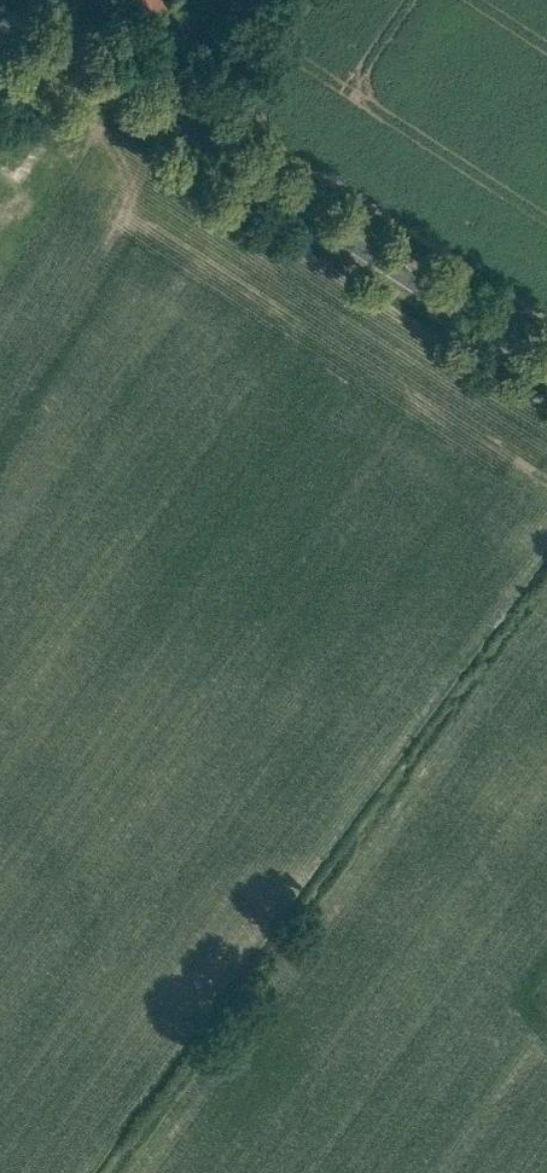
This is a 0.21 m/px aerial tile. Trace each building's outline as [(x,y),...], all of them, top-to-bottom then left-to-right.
[(167,0),(106,0),(158,21),(167,0)]
